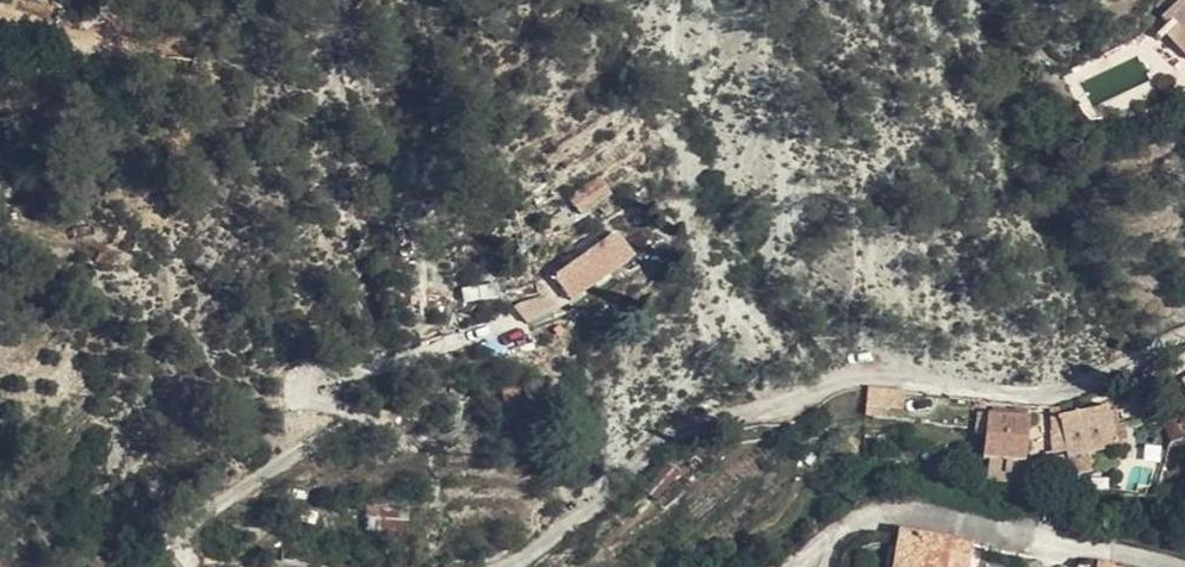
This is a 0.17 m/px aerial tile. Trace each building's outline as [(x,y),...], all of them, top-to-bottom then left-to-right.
[(1168,13),(1174,20),(1184,29),(1184,0),(1180,0),(1168,13)] [(1174,20),(1158,34),(1163,41),(1171,34),(1184,48),(1184,29),(1174,20)] [(648,251),(634,225),(566,263),(580,290),(648,251)] [(495,281),(460,287),(463,302),(498,297),(495,281)] [(543,388),(509,386),(509,400),(543,402),(543,388)] [(902,408),(903,391),(866,390),(865,417),(885,418),(886,408),(902,408)] [(1112,401),(1068,406),(1072,459),(1097,457),(1097,442),(1114,441),(1129,440),(1129,426),(1113,425),(1112,401)] [(990,411),(989,459),(1036,465),(1036,445),(1030,444),(1030,411),(990,411)] [(1184,433),(1184,431),(1175,426),(1164,444),(1175,451),(1184,433)] [(1115,457),(1114,441),(1097,442),(1097,457),(1115,457)] [(409,524),(412,494),(374,490),(371,522),(409,524)] [(899,540),(897,566),(983,566),(985,546),(899,540)]
